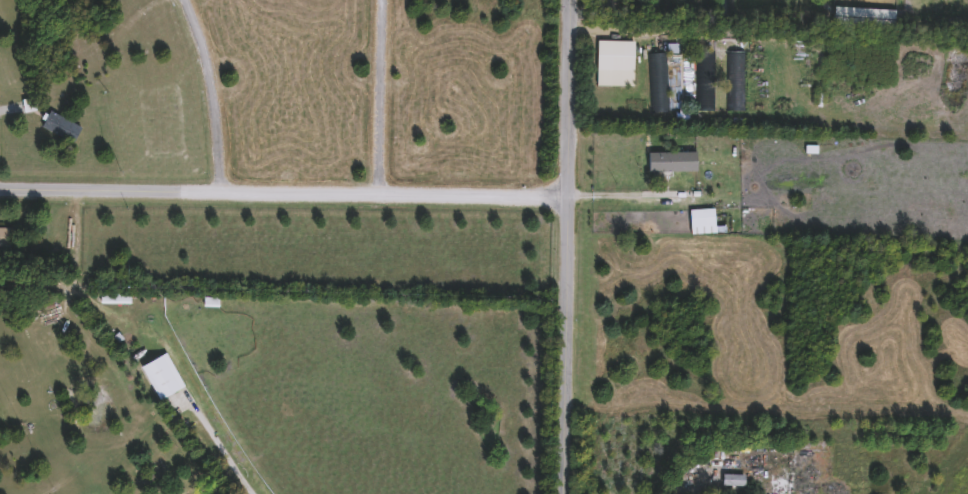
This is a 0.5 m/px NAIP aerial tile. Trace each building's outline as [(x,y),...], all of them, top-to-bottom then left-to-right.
[(829,27),(831,6),(893,11),(891,32),(829,27)] [(594,87),(594,41),(632,41),(632,87),(594,87)] [(712,111),(698,111),(698,52),(712,52),(712,111)] [(743,52),(743,111),(727,111),(727,52),(743,52)] [(666,54),(666,113),(649,113),(649,54),(666,54)] [(683,55),(692,55),(692,105),(683,105),(683,55)] [(37,127),(46,111),(79,129),(71,145),(37,127)] [(689,189),(666,189),(666,156),(689,155),(689,189)] [(707,210),(707,234),(688,234),(688,210),(707,210)] [(9,246),(0,246),(0,227),(9,227),(9,246)] [(97,304),(97,292),(128,292),(128,304),(97,304)] [(138,364),(165,352),(181,387),(154,399),(138,364)] [(741,486),(719,486),(719,474),(741,474),(741,486)]
